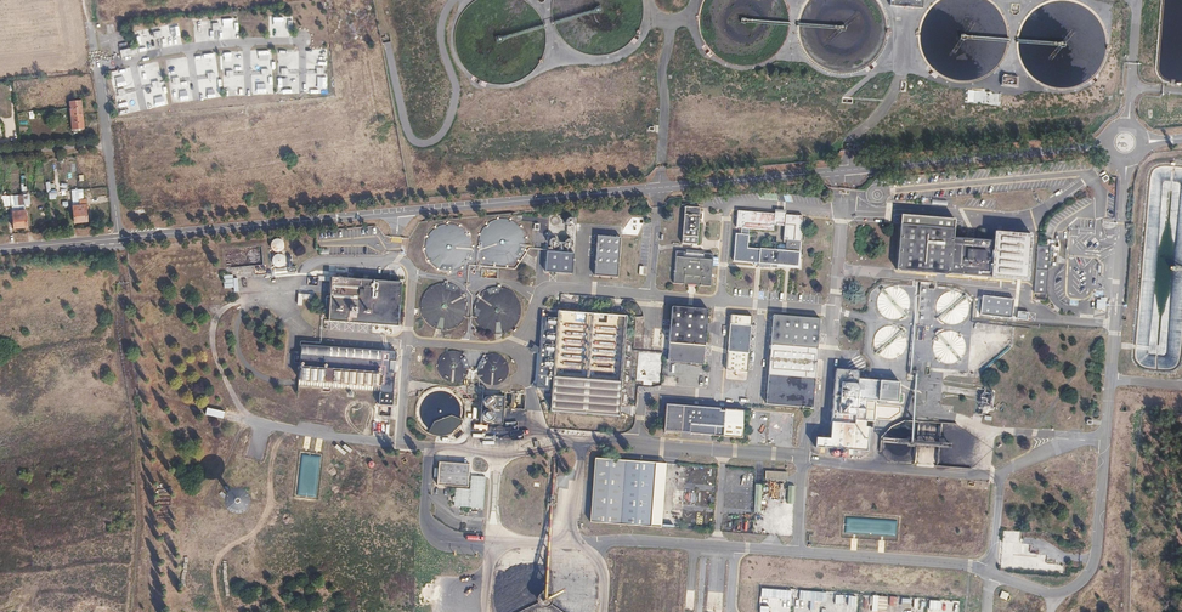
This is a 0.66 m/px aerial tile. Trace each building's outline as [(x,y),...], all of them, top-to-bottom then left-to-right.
[(925,4),(892,1),(891,9),(924,12),(925,4)] [(273,26),(283,26),(283,17),(273,17),(273,26)] [(222,22),(194,22),(194,31),(193,31),(193,40),(223,40),(223,33),(234,33),(234,37),(237,37),(237,18),(222,18),(222,22)] [(154,38),(161,37),(160,30),(152,32),(154,38)] [(127,42),(118,44),(120,57),(137,54),(135,47),(128,48),(127,42)] [(236,52),(222,52),(222,60),(221,60),(221,70),(233,69),(233,75),(243,75),(243,54),(236,54),(236,52)] [(171,78),(171,83),(187,82),(186,70),(179,70),(179,77),(171,78)] [(213,72),(206,73),(207,80),(198,81),(199,85),(209,84),(209,80),(214,79),(213,72)] [(327,93),(327,77),(318,77),(319,90),(310,90),(310,94),(327,93)] [(285,88),(285,80),(276,79),(276,88),(285,88)] [(1019,81),(1003,80),(1002,91),(1019,92),(1019,81)] [(212,99),(221,97),(219,81),(215,81),(216,89),(211,90),(212,99)] [(228,94),(237,94),(236,86),(227,86),(228,94)] [(118,89),(120,96),(127,94),(125,88),(118,89)] [(199,90),(200,99),(208,99),(208,90),(199,90)] [(967,91),(967,103),(999,104),(999,91),(967,91)] [(81,100),(70,101),(71,115),(83,114),(81,100)] [(83,114),(71,115),(72,130),(84,129),(83,114)] [(80,205),(73,206),(74,223),(81,222),(80,210),(80,205)] [(702,210),(687,209),(684,247),(699,248),(702,210)] [(27,210),(21,211),(22,228),(29,227),(27,210)] [(21,211),(14,211),(15,228),(22,228),(21,211)] [(741,236),(737,236),(735,265),(753,267),(753,269),(779,271),(779,268),(800,270),(804,219),(739,213),(737,231),(741,231),(741,236)] [(902,218),(901,228),(897,274),(1028,286),(1032,239),(996,236),(995,246),(956,242),(957,232),(957,224),(902,218)] [(483,232),(481,240),(480,248),(482,255),(486,262),(492,267),(500,270),(508,270),(515,268),(522,264),(527,258),(530,251),(531,243),(529,235),(524,228),(518,223),(511,220),(503,220),(495,222),(488,226),(483,232)] [(1115,233),(1116,223),(1103,223),(1103,232),(1115,233)] [(427,235),(423,242),(422,250),(423,258),(427,266),(433,271),(440,275),(449,276),(457,275),(464,271),(470,265),(473,258),(474,250),(473,242),(469,234),(464,229),(456,225),(448,224),(440,225),(433,229),(427,235)] [(1101,230),(1068,229),(1068,253),(1099,254),(1099,238),(1101,238),(1101,230)] [(996,236),(957,232),(956,242),(995,246),(996,236)] [(624,242),(600,240),(596,279),(621,281),(624,242)] [(274,245),(274,247),(274,249),(275,251),(276,252),(278,253),(280,254),(282,254),(284,253),(286,252),(287,250),(287,248),(287,246),(286,244),(285,242),(283,241),(281,241),(279,241),(277,242),(276,243),(274,245)] [(1052,251),(1038,250),(1034,298),(1035,298),(1048,299),(1052,251)] [(250,255),(250,257),(249,259),(250,259),(250,261),(252,263),(254,264),(256,264),(258,264),(260,264),(261,262),(262,261),(263,258),(263,256),(262,254),(261,253),(259,252),(257,251),(255,251),(253,252),(251,253),(250,255)] [(237,256),(236,258),(236,260),(236,262),(237,264),(239,265),(241,266),(243,266),(245,266),(247,264),(249,263),(249,261),(250,259),(249,259),(249,257),(248,255),(246,253),(244,253),(242,252),(240,253),(238,254),(237,256)] [(576,256),(549,254),(547,275),(575,277),(576,256)] [(276,259),(275,261),(275,263),(276,265),(277,267),(279,268),(281,269),(283,269),(285,268),(286,267),(288,266),(288,264),(288,262),(288,260),(287,258),(285,257),(283,256),(281,256),(279,256),(277,258),(276,259)] [(674,286),(711,290),(714,262),(677,259),(674,286)] [(499,273),(482,272),(481,280),(499,282),(499,273)] [(404,284),(333,279),(330,323),(401,329),(404,284)] [(425,297),(422,305),(422,312),(424,320),(428,326),(434,331),(442,333),(449,334),(457,332),(463,327),(468,321),(471,314),(471,306),(469,299),(465,293),(459,288),(451,285),(444,285),(436,287),(430,291),(425,297)] [(479,302),(476,309),(476,317),(478,324),(482,330),(488,335),(495,338),(503,338),(510,336),(517,332),(522,326),(524,319),(525,311),(522,303),(518,297),(512,292),(505,290),(497,289),(490,291),(483,296),(479,302)] [(877,306),(878,313),(882,319),(888,323),(895,324),(902,322),(908,318),(911,311),(912,304),(909,297),(904,292),(897,290),(890,290),(883,293),(879,299),(877,306)] [(936,309),(937,316),(940,323),(945,328),(952,330),(960,329),(966,325),(970,319),(972,311),(970,304),(965,298),(959,295),(951,294),(944,297),(939,302),(936,309)] [(1014,299),(983,296),(981,314),(1012,318),(1014,299)] [(1096,309),(1105,309),(1106,300),(1096,299),(1096,309)] [(632,309),(624,308),(623,316),(631,317),(632,309)] [(672,309),(668,364),(705,367),(709,312),(672,309)] [(1029,312),(1018,311),(1017,318),(1028,319),(1029,312)] [(622,421),(629,319),(559,314),(558,320),(544,319),(538,393),(553,394),(552,416),(622,421)] [(813,411),(820,321),(774,317),(766,407),(813,411)] [(748,374),(752,319),(731,318),(727,372),(748,374)] [(876,338),(874,344),(874,352),(878,358),(884,362),(891,364),(898,363),(904,358),(908,352),(908,350),(909,345),(907,338),(902,332),(895,329),(888,329),(881,332),(876,338)] [(934,346),(933,349),(933,353),(936,360),(941,366),(948,368),(955,368),(962,365),(966,359),(968,352),(967,347),(967,345),(963,339),(957,335),(950,333),(943,335),(937,340),(934,346)] [(993,337),(993,342),(1008,342),(1008,333),(987,333),(987,337),(993,337)] [(395,407),(397,390),(398,373),(392,373),(393,364),(398,364),(399,354),(300,347),(297,382),(323,384),(382,388),(382,393),(382,394),(381,394),(380,406),(395,407)] [(651,382),(656,382),(658,356),(651,355),(651,356),(646,356),(646,353),(638,352),(638,362),(640,362),(640,368),(645,368),(644,384),(651,384),(651,382)] [(446,382),(448,383),(450,385),(455,386),(460,385),(465,383),(467,381),(468,380),(471,376),(471,374),(472,371),(472,366),(470,361),(466,358),(462,355),(457,354),(452,354),(448,356),(444,360),(441,364),(440,369),(441,374),(443,378),(446,382)] [(480,376),(482,380),(485,384),(490,386),(495,387),(500,387),(504,385),(508,382),(510,377),(511,377),(511,373),(511,368),(509,363),(506,359),(501,357),(497,356),(492,356),(487,358),(483,362),(481,366),(480,371),(480,376)] [(860,374),(836,372),(831,425),(856,427),(856,424),(875,425),(877,406),(902,409),(903,398),(900,398),(901,385),(859,382),(860,374)] [(323,390),(377,394),(381,394),(382,394),(382,393),(382,388),(323,384),(323,390)] [(980,406),(991,406),(990,392),(979,393),(980,406)] [(507,399),(485,397),(483,425),(504,427),(507,399)] [(205,407),(204,414),(222,418),(224,411),(205,407)] [(719,411),(684,408),(682,436),(743,441),(746,413),(726,412),(725,413),(719,412),(719,411)] [(515,422),(505,424),(509,439),(523,436),(521,429),(517,429),(515,422)] [(336,444),(334,446),(343,455),(345,452),(336,444)] [(371,468),(375,464),(370,460),(366,464),(371,468)] [(658,466),(597,460),(592,525),(653,531),(658,466)] [(471,467),(441,465),(439,488),(469,490),(470,478),(471,467)] [(786,480),(787,471),(765,470),(764,479),(786,480)] [(486,479),(470,478),(469,490),(468,506),(484,508),(486,479)] [(760,512),(762,484),(754,484),(753,512),(760,512)] [(491,603),(494,611),(597,611),(598,609),(599,589),(596,580),(563,579),(560,581),(557,589),(553,590),(551,593),(545,595),(541,599),(538,600),(521,583),(513,580),(505,579),(500,581),(497,588),(497,590),(491,596),(491,603)] [(760,589),(760,598),(790,599),(791,590),(760,589)] [(1006,600),(1009,593),(1001,590),(999,597),(1006,600)] [(871,611),(887,611),(887,596),(872,595),(871,611)] [(897,606),(897,597),(889,596),(889,606),(897,606)]
